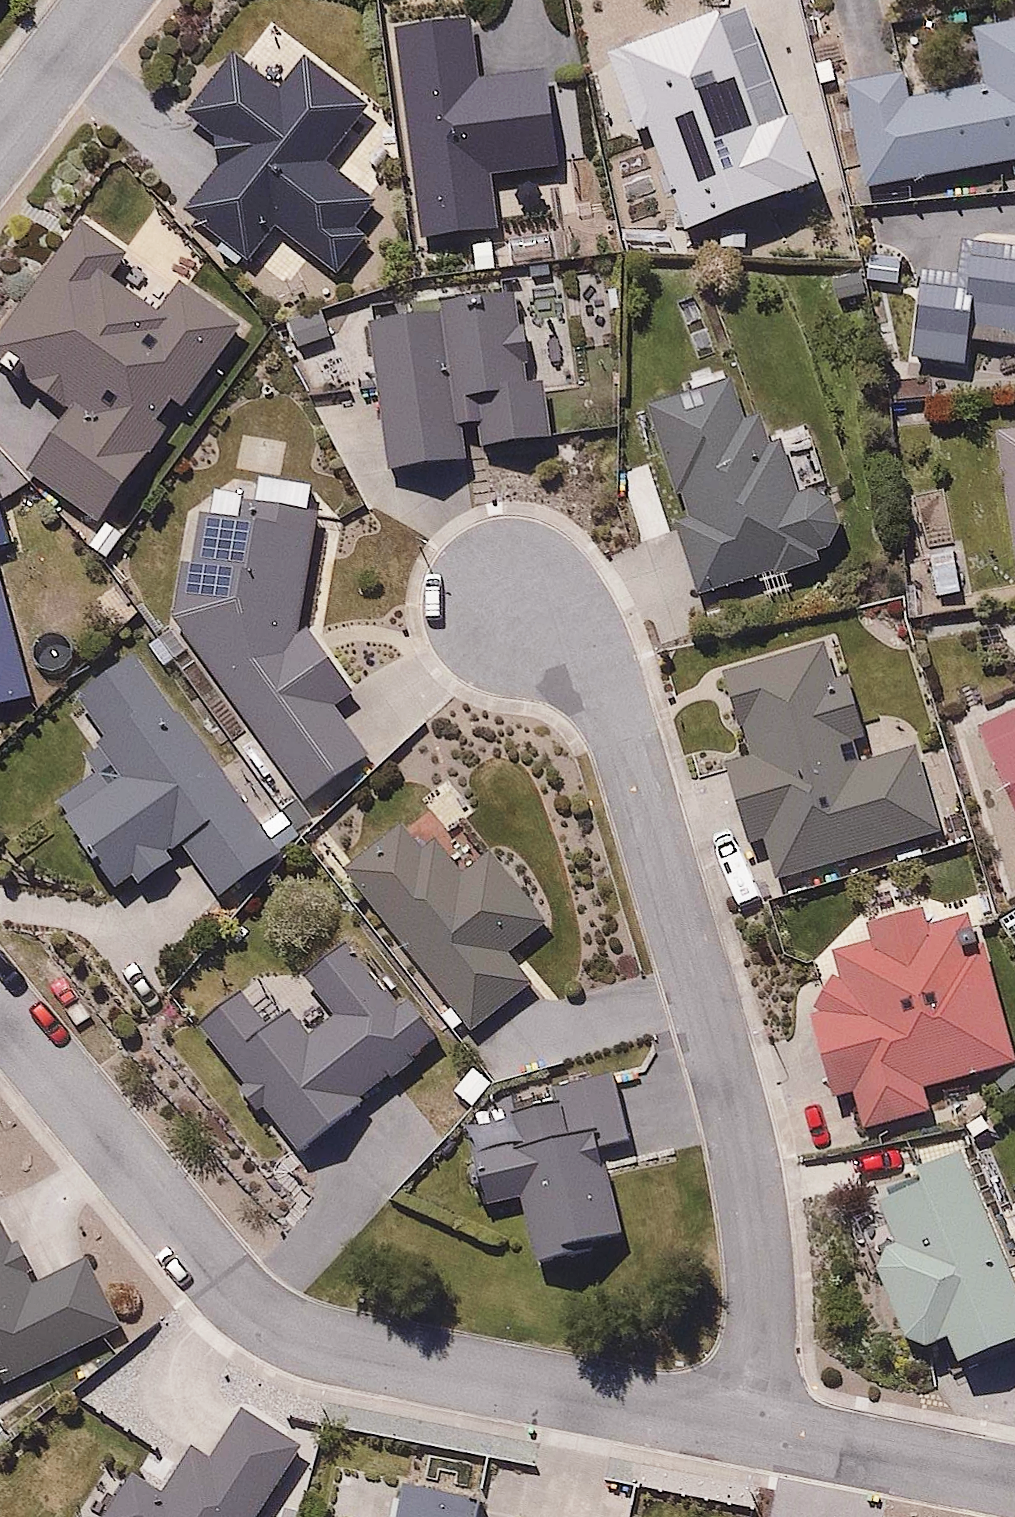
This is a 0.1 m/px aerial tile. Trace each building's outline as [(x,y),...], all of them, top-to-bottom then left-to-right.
[(1014,158),(1014,11),(978,18),(990,85),(913,99),(907,67),(851,77),(871,184),(1014,158)] [(474,84),(467,24),(394,33),(421,244),(496,233),(488,182),(559,173),(543,76),(474,84)] [(183,114),(229,154),(181,210),(244,265),(275,229),(338,283),(371,245),(352,229),(375,202),(330,163),(371,116),(303,57),(275,90),(234,55),(183,114)] [(246,339),(192,298),(169,329),(109,283),(131,254),(92,225),(0,345),(0,359),(76,416),(28,479),(100,533),(246,339)] [(976,230),(973,305),(928,303),(926,366),(977,368),(978,340),(1014,342),(1014,231),(976,230)] [(485,462),(554,452),(541,387),(528,388),(518,300),(439,309),(441,320),(369,329),(398,481),(465,466),(460,433),(479,430),(485,462)] [(731,383),(647,408),(685,521),(675,524),(699,601),(819,570),(816,561),(828,556),(839,531),(830,507),(810,498),(797,500),(781,449),(767,449),(760,423),(743,425),(731,383)] [(359,682),(314,622),(329,501),(249,491),(246,515),(201,509),(186,633),(315,805),(379,757),(335,699),(359,682)] [(11,551),(0,507),(0,554),(11,551)] [(30,700),(0,579),(0,708),(30,700)] [(783,880),(943,835),(919,746),(860,762),(855,744),(878,737),(850,635),(725,670),(750,758),(731,764),(749,831),(768,826),(783,880)] [(280,852),(143,643),(79,685),(131,763),(68,805),(120,883),(183,842),(216,893),(280,852)] [(988,723),(1014,790),(1014,712),(988,723)] [(463,786),(356,869),(482,1032),(546,983),(519,948),(556,919),(503,850),(478,870),(453,837),(484,813),(463,786)] [(1014,1060),(1014,1030),(985,915),(936,927),(930,902),(874,917),(879,939),(840,949),(849,985),(817,993),(842,1088),(862,1083),(875,1132),(943,1114),(934,1081),(1014,1060)] [(303,1151),(449,1025),(371,935),(314,985),(337,1012),(312,1034),(275,991),(260,1003),(249,991),(201,1033),(303,1151)] [(638,1081),(476,1118),(488,1170),(523,1162),(547,1266),(641,1245),(618,1146),(651,1139),(638,1081)] [(965,1146),(878,1185),(903,1241),(877,1253),(917,1345),(950,1330),(964,1361),(1014,1339),(1014,1259),(965,1146)] [(130,1316),(97,1252),(46,1278),(7,1204),(0,1207),(0,1384),(130,1316)] [(311,1448),(245,1405),(214,1453),(198,1443),(170,1487),(137,1466),(104,1516),(266,1516),(311,1448)] [(489,1498),(414,1482),(406,1516),(485,1516),(489,1498)]
